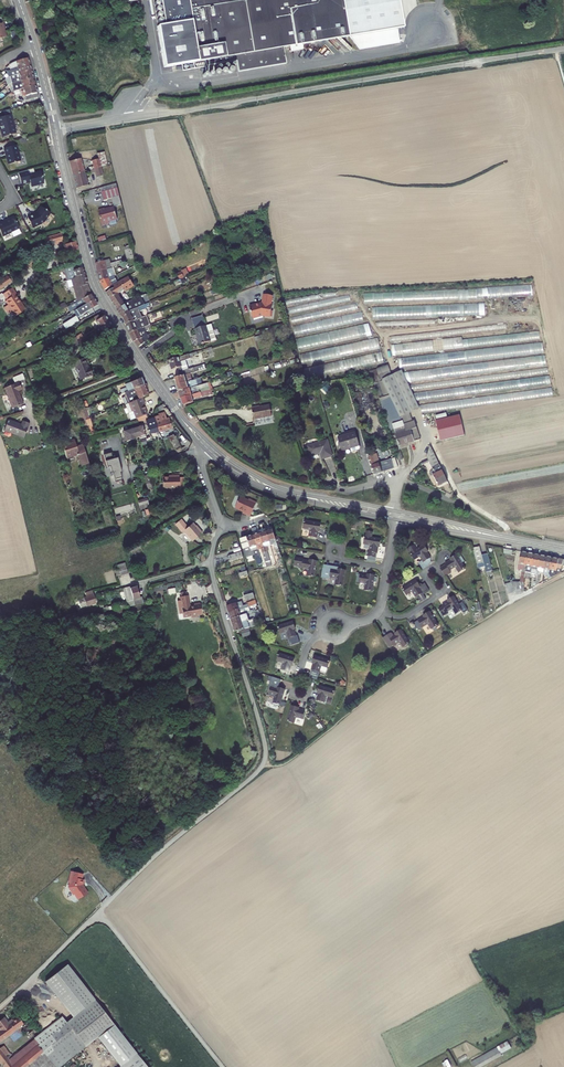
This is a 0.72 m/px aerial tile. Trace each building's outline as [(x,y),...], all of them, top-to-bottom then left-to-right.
[(191,0),(163,0),(167,23),(160,24),(167,64),(184,62),(196,60),(201,59),(191,0)] [(201,59),(286,45),(332,38),(329,35),(330,33),(335,35),(336,34),(337,32),(345,36),(352,35),(346,0),(191,0),(201,59)] [(9,64),(11,69),(30,64),(28,57),(25,58),(16,61),(13,62),(10,64),(9,64)] [(12,73),(13,72),(13,75),(31,70),(30,64),(11,69),(12,73)] [(11,75),(10,76),(12,83),(33,77),(31,70),(13,75),(11,75)] [(12,83),(14,91),(23,88),(35,85),(33,77),(12,83)] [(35,85),(23,88),(26,100),(38,97),(35,85)] [(0,119),(0,128),(3,139),(17,135),(14,114),(0,119)] [(17,146),(4,149),(8,165),(21,162),(17,146)] [(99,159),(92,161),(94,169),(105,166),(108,165),(104,152),(97,154),(99,159)] [(72,176),(85,172),(81,158),(68,162),(72,176)] [(104,179),(101,167),(94,169),(90,170),(91,173),(94,172),(97,181),(104,179)] [(42,172),(19,174),(21,185),(29,183),(31,186),(45,184),(45,181),(42,172)] [(79,188),(89,185),(85,172),(72,176),(76,189),(79,188)] [(115,184),(99,189),(101,193),(116,188),(115,184)] [(101,193),(103,201),(111,199),(119,196),(116,188),(101,193)] [(119,196),(111,199),(114,207),(114,208),(121,205),(119,196)] [(27,217),(32,228),(41,224),(41,223),(44,221),(50,213),(41,207),(37,213),(27,217)] [(104,209),(98,211),(102,226),(109,224),(108,222),(116,220),(117,219),(114,208),(114,207),(104,210),(104,209)] [(0,223),(0,232),(2,236),(18,229),(13,218),(0,223)] [(58,242),(63,240),(61,233),(44,238),(45,242),(49,241),(50,244),(50,246),(59,243),(58,242)] [(57,252),(57,255),(78,250),(76,241),(64,244),(65,250),(57,252)] [(126,257),(133,257),(131,245),(125,246),(126,257)] [(107,260),(98,263),(95,264),(98,272),(107,269),(110,269),(107,260)] [(72,278),(75,276),(84,274),(82,267),(73,270),(72,267),(65,269),(68,280),(72,278)] [(110,269),(107,269),(98,272),(100,281),(113,277),(114,277),(112,268),(110,269)] [(72,278),(78,300),(89,294),(85,284),(88,284),(84,274),(75,276),(72,278)] [(105,290),(116,284),(113,277),(100,281),(105,290)] [(125,304),(118,293),(130,287),(126,281),(106,293),(117,310),(125,304)] [(25,309),(15,294),(16,293),(12,288),(5,293),(8,299),(5,300),(8,304),(4,307),(9,314),(13,311),(16,316),(25,309)] [(89,294),(78,300),(76,302),(77,305),(71,308),(73,311),(95,299),(91,293),(89,294)] [(365,302),(375,303),(375,294),(365,293),(365,302)] [(271,305),(272,296),(264,294),(262,303),(259,304),(260,305),(256,306),(256,304),(250,306),(251,312),(251,313),(252,313),(253,318),(263,315),(271,317),(272,311),(272,305),(271,305)] [(136,299),(131,301),(129,303),(128,302),(125,304),(117,310),(121,316),(126,312),(127,313),(130,311),(145,305),(145,304),(143,302),(139,304),(138,303),(143,301),(141,297),(136,299)] [(75,315),(77,317),(98,304),(95,299),(73,311),(75,315)] [(485,314),(485,303),(465,303),(466,311),(460,311),(460,315),(485,314)] [(139,310),(140,312),(149,308),(147,304),(145,305),(130,311),(127,313),(126,312),(121,316),(126,324),(139,319),(140,319),(135,311),(139,310)] [(342,324),(364,320),(363,312),(341,316),(342,324)] [(100,327),(95,330),(98,335),(112,326),(105,315),(99,318),(98,316),(94,318),(100,327)] [(77,318),(69,322),(65,326),(66,329),(79,322),(77,318)] [(142,328),(139,319),(126,324),(126,325),(129,333),(130,333),(142,328)] [(350,335),(350,339),(371,335),(369,323),(346,327),(348,336),(350,335)] [(308,324),(295,325),(295,333),(308,332),(308,324)] [(211,325),(195,329),(197,337),(200,345),(216,340),(212,329),(211,325)] [(142,328),(130,333),(134,342),(135,341),(139,347),(151,339),(148,335),(147,335),(144,327),(142,328)] [(86,341),(81,334),(76,336),(81,343),(86,341)] [(392,343),(392,354),(416,353),(416,342),(392,343)] [(170,364),(172,370),(178,368),(181,377),(184,376),(206,369),(206,368),(205,365),(189,369),(183,371),(180,362),(186,361),(191,359),(190,358),(194,357),(194,355),(198,354),(198,351),(167,361),(169,365),(170,364)] [(301,361),(303,361),(303,363),(317,363),(317,353),(301,354),(301,361)] [(373,354),(373,362),(383,361),(382,353),(373,354)] [(412,357),(399,358),(400,368),(413,366),(412,357)] [(89,368),(87,369),(85,365),(86,365),(83,358),(73,363),(80,380),(88,377),(89,377),(90,377),(90,376),(92,375),(89,368)] [(180,362),(183,371),(189,369),(186,361),(180,362)] [(370,371),(374,383),(380,380),(378,376),(391,372),(388,364),(370,371)] [(383,379),(400,417),(419,408),(402,370),(383,379)] [(174,379),(176,385),(196,379),(201,378),(200,374),(184,379),(184,376),(181,377),(174,379)] [(124,393),(144,385),(141,378),(130,383),(125,385),(126,388),(120,390),(121,394),(124,393)] [(176,385),(178,392),(188,389),(198,386),(196,379),(176,385)] [(14,384),(4,389),(12,408),(23,404),(20,397),(21,396),(18,391),(22,389),(19,382),(14,384)] [(200,392),(205,391),(211,389),(212,389),(211,386),(210,382),(198,386),(188,389),(178,392),(180,399),(200,392)] [(145,389),(147,388),(146,384),(144,385),(124,393),(128,403),(142,397),(148,395),(145,389)] [(211,389),(205,391),(200,392),(180,399),(182,406),(188,404),(193,402),(192,401),(192,399),(201,396),(206,395),(206,396),(213,394),(211,389)] [(145,404),(142,397),(128,403),(131,412),(128,413),(128,414),(130,421),(148,413),(144,405),(145,404)] [(259,406),(252,408),(254,419),(272,416),(270,405),(260,408),(259,406)] [(158,415),(159,416),(154,418),(158,432),(171,428),(168,419),(166,420),(164,413),(158,415)] [(462,414),(434,419),(438,440),(466,435),(462,414)] [(156,432),(157,435),(159,434),(158,432),(154,418),(145,421),(147,426),(149,434),(156,432)] [(4,431),(24,438),(30,423),(22,421),(21,425),(15,422),(15,423),(7,421),(4,431)] [(414,421),(404,424),(403,421),(398,422),(392,424),(394,430),(400,449),(406,447),(405,445),(408,443),(420,439),(414,421)] [(123,432),(126,441),(131,440),(149,434),(147,426),(136,429),(136,431),(129,433),(129,430),(123,432)] [(360,448),(358,443),(355,432),(338,437),(342,451),(350,448),(351,452),(359,449),(360,448)] [(177,453),(181,451),(180,449),(181,449),(175,436),(174,437),(172,434),(172,435),(169,436),(168,438),(176,453),(177,453)] [(77,447),(75,439),(65,442),(66,447),(63,447),(67,458),(79,454),(82,466),(89,464),(83,445),(77,447)] [(320,454),(322,459),(332,456),(327,440),(307,446),(310,457),(320,454)] [(438,485),(447,481),(430,445),(428,452),(426,456),(428,461),(421,464),(422,465),(429,462),(433,470),(431,471),(429,473),(431,476),(433,476),(438,485)] [(111,452),(104,455),(107,467),(110,466),(112,475),(113,475),(115,482),(122,480),(120,473),(122,472),(118,457),(113,459),(111,452)] [(376,454),(375,454),(375,452),(368,454),(375,474),(381,472),(398,466),(395,458),(379,463),(376,454)] [(184,477),(179,477),(179,475),(172,475),(172,476),(169,477),(162,477),(162,489),(179,488),(179,487),(184,487),(184,477)] [(236,508),(243,512),(243,513),(250,516),(257,503),(249,499),(248,500),(241,497),(236,508)] [(140,509),(149,506),(147,498),(138,501),(140,509)] [(181,519),(174,524),(181,532),(183,531),(192,541),(202,532),(200,529),(198,530),(195,526),(192,523),(188,527),(181,519)] [(318,531),(319,531),(321,524),(304,521),(303,528),(310,530),(309,536),(317,538),(318,531)] [(266,553),(259,533),(258,533),(256,528),(251,529),(253,535),(258,550),(261,548),(262,550),(263,553),(266,553)] [(279,564),(283,563),(278,546),(272,529),(266,531),(270,546),(274,544),(279,560),(278,560),(279,564)] [(268,552),(267,547),(270,546),(266,531),(259,533),(266,553),(263,553),(267,568),(272,566),(268,552)] [(373,532),(367,531),(366,537),(365,537),(363,544),(370,546),(369,552),(367,552),(366,556),(368,556),(375,558),(375,554),(377,554),(378,547),(380,548),(381,540),(372,538),(373,532)] [(246,537),(251,552),(253,551),(255,556),(259,555),(258,551),(258,550),(253,535),(246,537)] [(246,558),(250,556),(247,546),(245,538),(241,539),(244,548),(246,558)] [(424,545),(410,554),(414,560),(420,556),(423,560),(419,563),(423,569),(427,566),(429,564),(430,561),(429,559),(430,557),(427,552),(428,551),(424,545)] [(477,561),(483,560),(482,555),(479,546),(473,548),(477,561)] [(242,551),(228,556),(230,561),(243,557),(242,551)] [(521,551),(518,568),(523,569),(523,568),(525,569),(527,553),(521,551)] [(533,554),(527,553),(525,569),(526,569),(525,573),(525,575),(531,576),(531,574),(531,573),(531,566),(533,554)] [(375,563),(377,554),(375,554),(375,558),(368,556),(367,561),(375,563)] [(459,572),(465,568),(461,562),(458,556),(456,554),(450,558),(450,559),(445,563),(446,564),(440,568),(445,576),(450,572),(449,570),(455,566),(459,572)] [(487,573),(491,571),(493,571),(488,554),(482,555),(483,560),(484,562),(487,573)] [(537,575),(538,571),(537,571),(539,555),(533,554),(531,566),(531,573),(537,575)] [(543,572),(544,569),(546,556),(539,555),(537,571),(538,571),(537,575),(536,581),(539,582),(540,582),(541,576),(540,576),(540,572),(543,572)] [(551,578),(549,574),(550,570),(552,558),(546,556),(544,569),(543,572),(542,583),(551,578)] [(317,561),(310,560),(309,561),(303,560),(303,558),(295,557),(293,565),(301,566),(301,568),(308,569),(307,576),(314,577),(317,561)] [(563,560),(559,559),(552,558),(550,570),(556,571),(557,575),(561,573),(561,571),(562,565),(563,565),(563,560)] [(120,574),(121,576),(129,573),(125,563),(117,565),(119,569),(115,570),(117,576),(120,574)] [(329,579),(330,577),(336,578),(335,585),(343,587),(346,570),(342,570),(342,568),(340,568),(330,566),(330,569),(322,567),(320,577),(329,579)] [(526,569),(525,569),(523,568),(523,569),(518,568),(517,569),(522,570),(520,582),(512,582),(516,594),(524,592),(525,578),(525,573),(526,569)] [(375,575),(367,574),(367,575),(360,575),(359,583),(365,584),(364,591),(372,592),(374,582),(376,582),(377,578),(374,577),(375,575)] [(429,590),(425,584),(420,586),(416,580),(402,589),(406,595),(412,592),(416,597),(423,593),(424,594),(429,590)] [(508,594),(514,592),(511,582),(505,584),(508,594)] [(131,587),(131,586),(126,587),(132,605),(144,602),(142,595),(140,596),(137,586),(131,587)] [(126,587),(124,588),(129,605),(132,605),(126,587)] [(77,600),(80,608),(96,603),(92,591),(85,593),(86,597),(77,600)] [(188,595),(187,595),(181,597),(180,597),(180,600),(180,604),(178,605),(180,614),(183,613),(183,617),(191,616),(191,617),(198,616),(198,615),(202,615),(200,603),(194,604),(194,605),(190,606),(188,595)] [(452,609),(456,614),(462,611),(464,613),(468,610),(463,602),(459,605),(453,596),(447,601),(448,601),(442,605),(443,606),(439,609),(442,613),(446,611),(446,612),(452,609)] [(248,604),(243,605),(242,601),(227,606),(229,613),(239,609),(244,608),(245,608),(257,604),(256,600),(247,603),(248,604)] [(99,602),(102,610),(117,607),(116,604),(105,607),(103,602),(99,602)] [(245,608),(244,608),(239,609),(229,613),(231,619),(247,614),(245,608)] [(422,628),(428,624),(432,630),(438,626),(429,612),(423,616),(424,617),(418,620),(422,628)] [(250,620),(248,614),(247,614),(231,619),(233,626),(250,620)] [(256,620),(255,618),(250,620),(233,626),(235,632),(249,628),(248,623),(256,620)] [(297,636),(295,629),(296,629),(294,622),(278,627),(280,634),(287,632),(289,638),(297,636)] [(400,642),(403,648),(410,644),(401,630),(394,634),(395,635),(394,636),(392,633),(390,633),(382,638),(388,646),(393,644),(394,645),(400,642)] [(289,672),(292,665),(293,666),(295,658),(279,654),(277,661),(284,663),(282,669),(289,672)] [(320,672),(322,666),(328,668),(331,660),(315,655),(313,663),(314,663),(312,670),(313,670),(311,677),(316,679),(318,679),(320,672)] [(281,705),(286,689),(278,687),(281,679),(273,677),(270,686),(271,686),(269,694),(276,696),(274,703),(281,705)] [(325,702),(327,696),(334,698),(336,690),(320,685),(318,693),(319,693),(317,700),(325,702)] [(306,711),(299,708),(300,707),(292,705),(288,721),(295,723),(297,717),(304,718),(306,711)] [(101,860),(74,883),(94,904),(121,879),(101,860)] [(67,964),(47,980),(75,1016),(95,1000),(67,964)] [(0,1048),(0,1060),(5,1066),(59,1066),(114,1024),(95,1000),(75,1016),(67,1022),(67,1023),(45,1041),(17,1064),(13,1058),(4,1047),(1,1049),(0,1048)] [(41,1035),(45,1041),(67,1023),(67,1022),(53,1004),(32,1020),(39,1030),(37,1031),(41,1035)] [(23,1024),(25,1025),(23,1027),(28,1035),(35,1030),(29,1022),(25,1016),(20,1019),(19,1018),(14,1022),(13,1020),(8,1024),(4,1018),(0,1021),(0,1030),(1,1031),(0,1031),(0,1041),(23,1024)] [(101,1039),(120,1064),(115,1066),(150,1066),(115,1027),(101,1039)] [(45,1041),(41,1035),(13,1058),(17,1064),(45,1041)] [(471,1061),(474,1066),(481,1066),(502,1056),(501,1054),(511,1048),(508,1042),(471,1061)]
